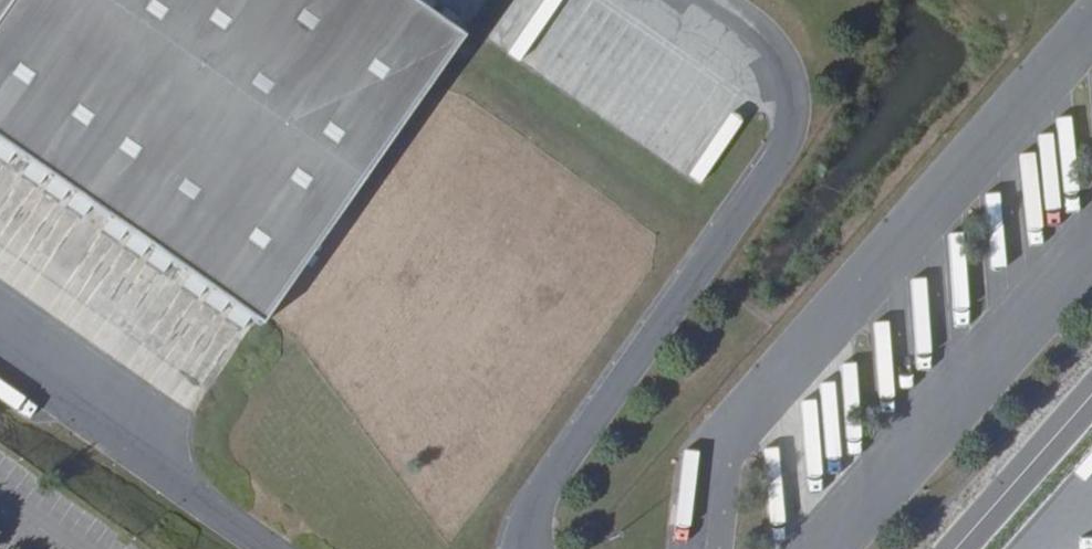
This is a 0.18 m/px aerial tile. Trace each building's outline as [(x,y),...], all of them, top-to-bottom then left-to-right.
[(2,154),(0,157),(0,172),(9,179),(18,165),(25,170),(16,183),(32,194),(41,180),(47,184),(38,198),(53,209),(62,195),(83,209),(73,223),(89,234),(98,221),(105,225),(96,238),(112,249),(121,236),(127,240),(118,253),(133,264),(143,251),(162,264),(153,278),(169,289),(178,275),(185,280),(176,293),(192,304),(201,291),(206,295),(197,308),(213,319),(222,305),(234,313),(433,24),(422,16),(432,2),(429,0),(409,0),(406,5),(399,0),(400,0),(0,0),(0,153),(2,154)]
